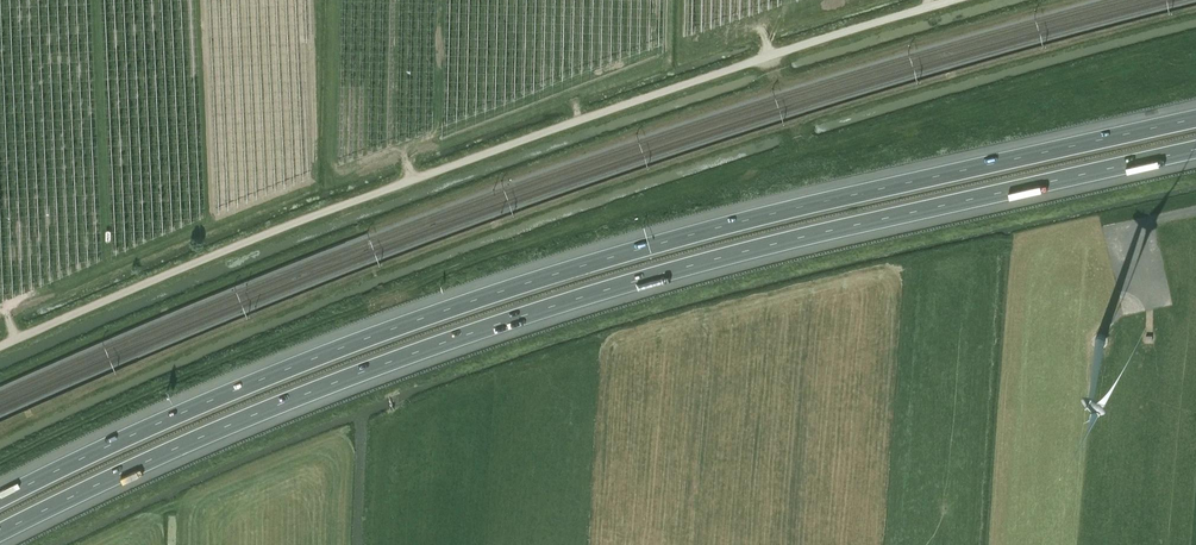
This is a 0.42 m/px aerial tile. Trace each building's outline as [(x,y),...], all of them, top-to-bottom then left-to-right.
[(1093,344),(1094,346),(1096,348),(1098,349),(1101,349),(1103,349),(1106,347),(1107,345),(1108,343),(1108,340),(1107,337),(1105,335),(1103,334),(1101,333),(1098,334),(1096,335),(1094,336),(1093,339),(1092,341),(1093,344)]
